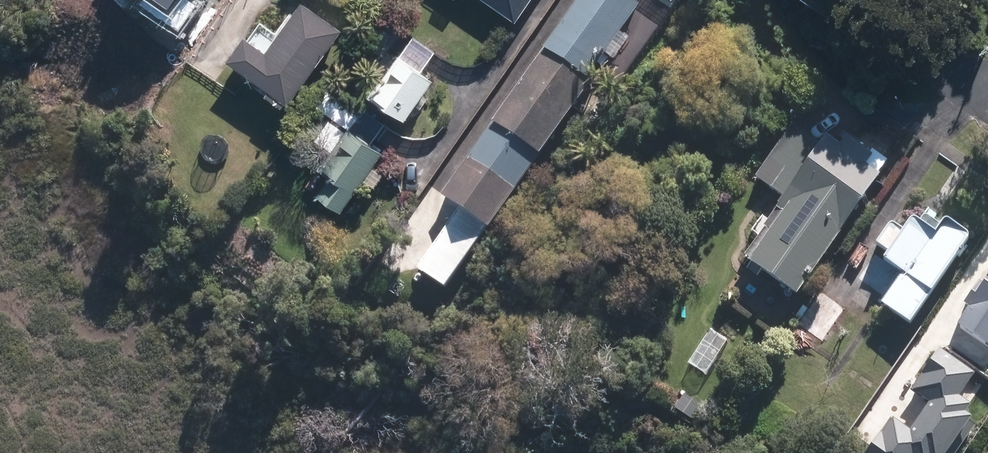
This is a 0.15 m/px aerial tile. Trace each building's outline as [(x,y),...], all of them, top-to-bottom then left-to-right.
[(175,0),(154,0),(168,10),(175,0)] [(309,0),(294,0),(264,42),(241,26),(222,52),(286,96),(339,21),(309,0)] [(461,209),(486,228),(539,155),(538,154),(590,82),(586,79),(638,7),(628,0),(578,0),(542,49),(544,50),(491,122),(493,123),(441,195),(461,209)] [(514,15),(525,0),(493,0),(514,15)] [(404,115),(434,75),(424,67),(433,54),(411,37),(400,52),(398,50),(369,90),(404,115)] [(340,206),(384,146),(373,138),(386,121),(364,105),(351,123),(349,122),(318,164),(329,172),(317,189),(340,206)] [(819,143),(797,127),(774,161),(782,167),(768,188),(782,197),(775,207),(781,211),(747,260),(796,294),(879,175),(865,164),(872,154),(847,137),(840,147),(825,135),(819,143)] [(487,228),(486,228),(461,209),(417,269),(443,288),(487,228)] [(911,324),(969,241),(970,239),(970,238),(969,236),(968,235),(967,233),(950,222),(948,221),(946,221),(944,221),(943,222),(941,223),(936,232),(917,220),(915,218),(914,218),(911,219),(910,220),(903,231),(896,226),(894,225),(893,225),(890,224),(889,226),(877,244),(889,252),(884,259),(904,274),(883,304),(911,324)] [(982,285),(973,278),(957,301),(969,309),(957,326),(987,347),(987,277),(982,285)] [(822,343),(845,307),(819,290),(796,325),(798,326),(788,342),(800,350),(810,335),(822,343)] [(976,425),(970,420),(971,417),(966,414),(971,406),(960,398),(975,376),(938,351),(921,376),(924,378),(914,394),(930,405),(911,433),(891,419),(868,452),(957,452),(976,425)]
